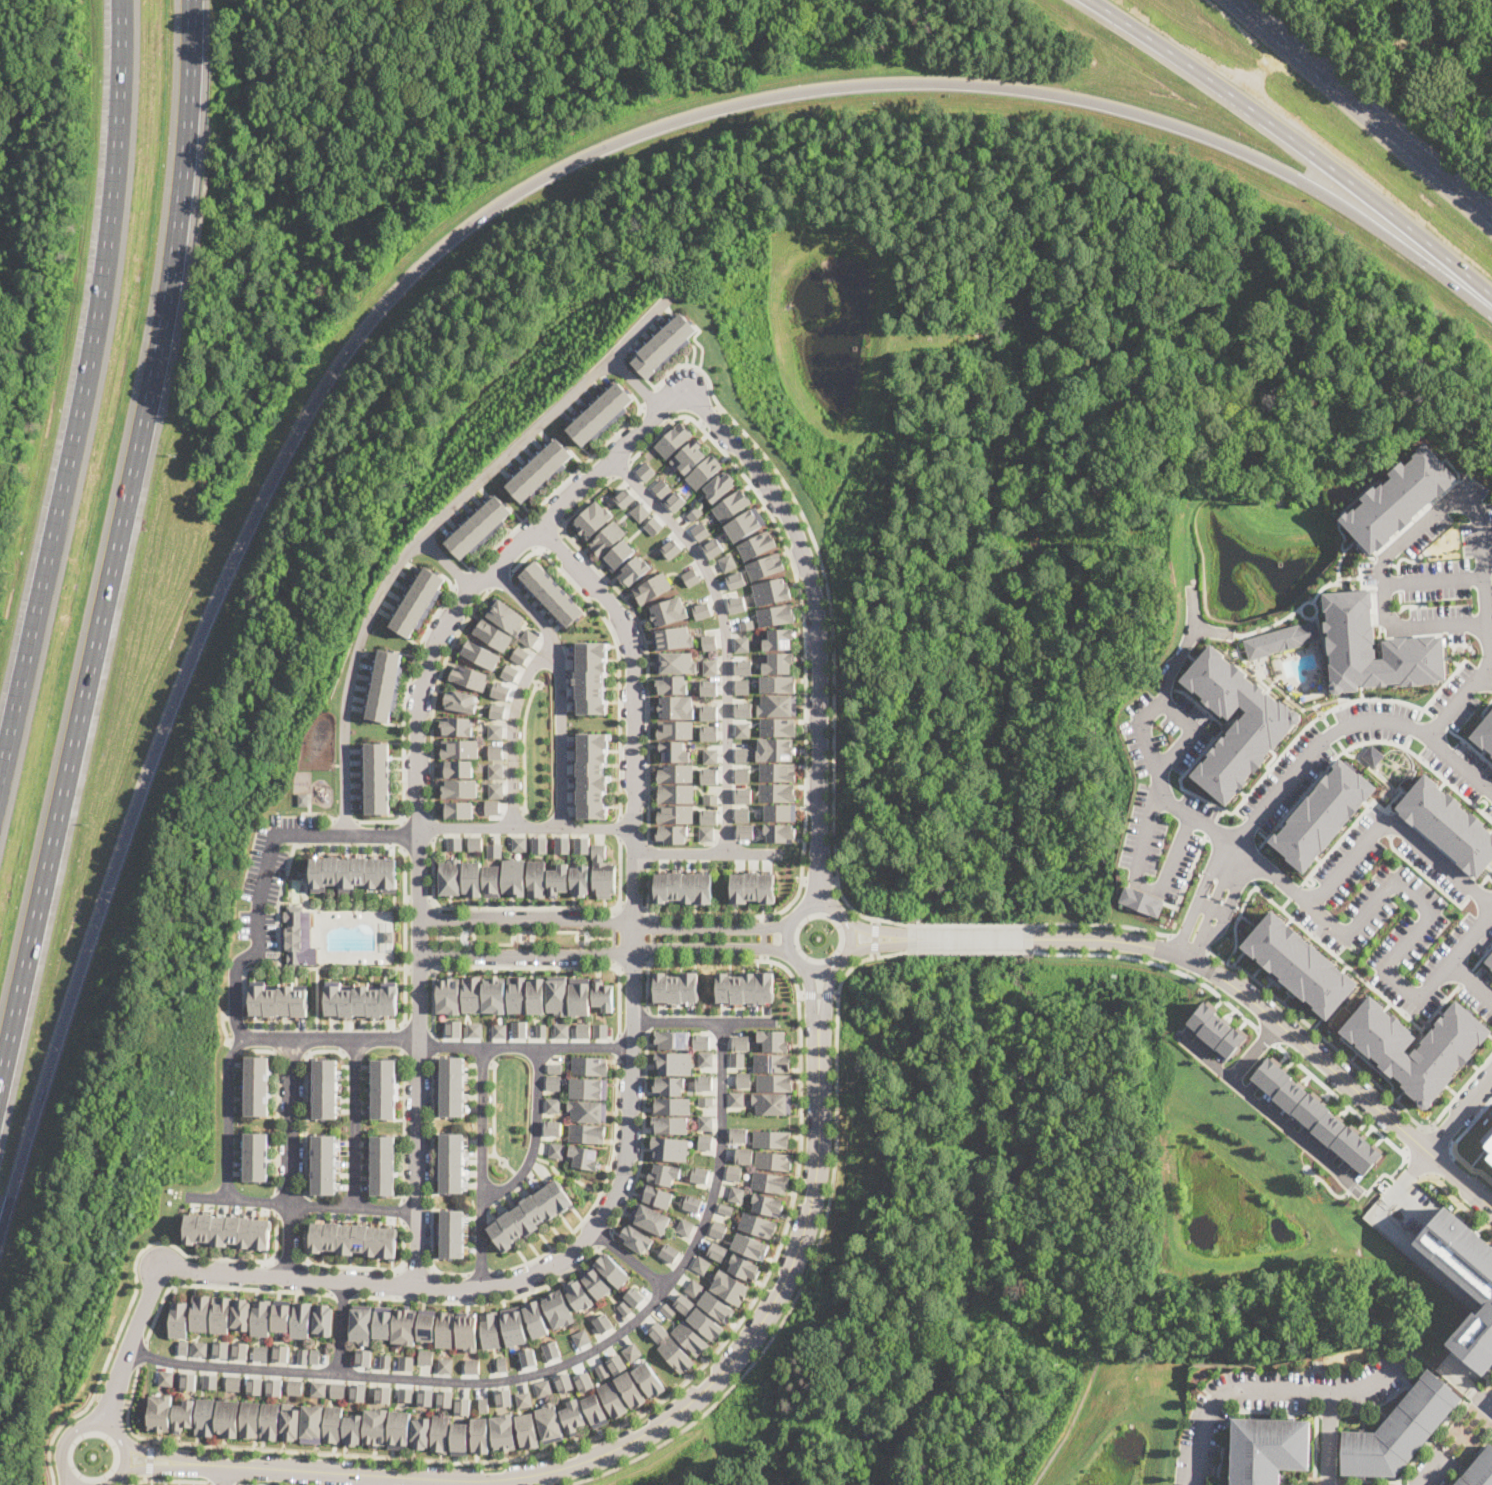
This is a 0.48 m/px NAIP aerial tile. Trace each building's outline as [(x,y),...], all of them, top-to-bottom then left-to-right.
[(661,371),(651,379),(635,362),(644,354),(642,352),(685,312),(701,329),(692,338),(694,341),(661,371)] [(598,440),(596,437),(586,446),(571,429),(622,382),(637,399),(628,407),(631,410),(598,440)] [(696,434),(690,440),(689,439),(669,459),(657,446),(683,421),(696,434)] [(537,497),(535,494),(525,503),(509,486),(561,438),(576,455),(567,464),(570,467),(537,497)] [(708,456),(688,474),(681,466),(685,462),(678,455),(697,438),(705,446),(702,449),(708,456)] [(1457,477),(1452,482),(1453,484),(1440,496),(1439,494),(1413,517),(1415,519),(1401,531),(1400,529),(1391,538),(1392,539),(1379,551),(1377,549),(1372,554),(1371,553),(1370,554),(1362,544),(1363,543),(1341,518),(1348,511),(1350,513),(1356,507),(1357,509),(1365,502),(1362,498),(1375,485),(1378,488),(1383,483),(1385,485),(1393,477),(1389,473),(1403,461),(1406,465),(1415,457),(1413,455),(1419,450),(1417,449),(1425,442),(1457,477)] [(725,466),(699,490),(687,478),(714,454),(725,466)] [(659,472),(649,481),(639,471),(649,462),(659,472)] [(737,480),(735,482),(737,484),(715,503),(709,496),(711,494),(706,488),(721,474),(724,477),(730,472),(737,480)] [(674,489),(665,499),(654,488),(664,478),(674,489)] [(626,509),(616,498),(629,487),(639,497),(626,509)] [(745,492),(747,492),(754,502),(724,523),(714,508),(742,488),(745,492)] [(689,501),(678,512),(668,502),(679,491),(689,501)] [(477,554),(474,551),(464,559),(449,542),(499,495),(515,512),(506,520),(509,523),(477,554)] [(608,508),(609,507),(616,515),(590,539),(575,523),(599,499),(608,508)] [(653,512),(642,522),(633,511),(643,502),(653,512)] [(705,512),(695,522),(689,515),(699,505),(705,512)] [(768,523),(737,543),(726,525),(753,508),(754,509),(758,506),(768,523)] [(665,526),(654,536),(645,525),(656,516),(665,526)] [(638,550),(614,571),(603,559),(608,555),(606,553),(602,558),(595,550),(595,549),(593,547),(594,546),(591,543),(617,519),(629,533),(625,537),(638,550)] [(702,542),(693,530),(704,521),(713,533),(702,542)] [(773,536),(774,536),(779,545),(746,561),(738,544),(770,529),(773,536)] [(684,549),(671,560),(662,549),(675,538),(684,549)] [(726,550),(712,559),(704,547),(718,538),(726,550)] [(787,568),(753,581),(747,564),(780,552),(787,568)] [(739,566),(725,572),(719,559),(733,553),(739,566)] [(645,561),(647,559),(654,568),(631,586),(629,583),(626,585),(620,576),(622,575),(619,571),(640,555),(645,561)] [(570,627),(522,576),(539,560),(586,611),(570,627)] [(422,629),(419,627),(412,638),(393,626),(429,566),(449,578),(442,589),(446,591),(422,629)] [(702,580),(690,587),(683,574),(695,567),(702,580)] [(674,587),(642,605),(636,595),(637,594),(634,589),(664,571),(674,587)] [(748,584),(732,590),(727,577),(743,571),(748,584)] [(785,577),(786,582),(788,582),(793,597),(758,606),(753,585),(785,577)] [(1373,608),(1374,625),(1375,625),(1377,643),(1374,643),(1375,648),(1376,648),(1377,658),(1375,658),(1375,659),(1385,658),(1384,640),(1390,640),(1390,638),(1409,636),(1409,638),(1419,637),(1419,636),(1437,634),(1437,636),(1443,636),(1447,679),(1440,680),(1440,682),(1419,683),(1419,685),(1408,686),(1408,685),(1401,686),(1401,682),(1388,683),(1389,685),(1378,686),(1364,687),(1363,684),(1359,685),(1360,690),(1343,691),(1341,693),(1336,694),(1332,691),(1331,684),(1332,684),(1330,663),(1332,663),(1332,654),(1330,654),(1328,636),(1331,636),(1330,631),(1326,631),(1326,621),(1330,621),(1329,611),(1327,611),(1325,593),(1373,589),(1375,608),(1373,608)] [(685,607),(687,606),(690,616),(656,627),(649,606),(682,595),(685,607)] [(748,610),(732,613),(729,599),(744,596),(748,610)] [(519,635),(487,613),(498,597),(527,617),(522,623),(525,625),(523,627),(524,627),(519,635)] [(713,615),(698,620),(693,606),(709,601),(713,615)] [(794,611),(795,611),(797,621),(792,622),(792,621),(761,627),(758,609),(793,603),(794,611)] [(486,618),(515,637),(505,653),(474,632),(478,624),(480,626),(486,618)] [(755,628),(741,630),(740,622),(754,620),(755,628)] [(1317,620),(1323,638),(1306,643),(1306,644),(1281,651),(1281,649),(1271,652),(1271,654),(1249,661),(1244,640),(1300,623),(1301,625),(1317,620)] [(689,633),(692,632),(692,635),(693,635),(695,645),(690,646),(690,645),(656,650),(653,630),(688,625),(689,633)] [(532,649),(520,640),(529,628),(541,637),(532,649)] [(794,628),(795,630),(797,630),(798,637),(795,637),(795,639),(792,639),(792,649),(764,650),(764,639),(770,639),(770,629),(794,628)] [(718,648),(704,650),(702,636),(716,634),(718,648)] [(750,651),(735,651),(735,637),(750,637),(750,651)] [(470,639),(502,656),(495,670),(487,666),(461,653),(466,644),(467,644),(470,639)] [(611,649),(608,649),(608,656),(607,656),(607,658),(605,658),(605,661),(607,661),(607,671),(608,671),(608,676),(605,676),(605,685),(607,685),(607,690),(604,690),(603,698),(605,698),(605,699),(608,699),(607,713),(578,713),(578,698),(576,698),(577,684),(574,684),(574,676),(575,676),(575,671),(577,671),(578,642),(611,643),(611,649)] [(1225,657),(1233,664),(1235,662),(1249,674),(1247,676),(1256,684),(1258,682),(1266,689),(1264,691),(1267,693),(1269,692),(1280,701),(1282,700),(1295,710),(1298,710),(1301,713),(1302,719),(1274,749),(1272,748),(1265,757),(1267,759),(1255,772),(1253,770),(1246,780),(1248,781),(1242,789),(1240,786),(1237,790),(1238,791),(1227,805),(1192,775),(1203,761),(1204,762),(1210,755),(1208,754),(1215,746),(1217,747),(1219,745),(1217,744),(1224,736),(1226,737),(1228,734),(1227,733),(1239,718),(1241,719),(1248,711),(1241,705),(1230,718),(1224,714),(1223,715),(1212,706),(1211,707),(1203,700),(1205,698),(1196,690),(1195,691),(1181,680),(1212,643),(1226,655),(1225,657)] [(523,665),(511,658),(519,645),(531,653),(523,665)] [(397,711),(393,710),(391,722),(368,718),(382,649),(405,654),(402,666),(406,667),(397,711)] [(693,660),(695,660),(695,662),(696,662),(696,672),(657,672),(657,652),(693,652),(693,660)] [(791,673),(763,673),(763,662),(769,662),(769,652),(795,652),(795,663),(791,663),(791,673)] [(718,674),(703,675),(703,660),(718,660),(718,674)] [(736,674),(736,660),(752,660),(752,674),(736,674)] [(491,674),(484,691),(450,679),(454,669),(456,670),(458,663),(491,674)] [(514,682),(502,677),(508,663),(520,668),(514,682)] [(686,683),(688,683),(688,694),(659,694),(659,690),(656,690),(656,679),(664,679),(664,675),(686,675),(686,683)] [(797,693),(761,692),(761,675),(797,675),(797,693)] [(750,694),(736,694),(736,679),(750,679),(750,694)] [(718,695),(701,695),(701,680),(718,680),(718,695)] [(507,700),(492,694),(497,681),(512,687),(507,700)] [(478,694),(476,700),(479,701),(476,713),(447,707),(448,704),(446,703),(448,693),(455,694),(456,690),(478,694)] [(793,694),(793,696),(797,696),(797,715),(762,715),(762,716),(758,716),(758,705),(760,705),(760,703),(761,703),(761,694),(793,694)] [(694,719),(658,718),(658,695),(693,695),(693,707),(695,707),(694,719)] [(752,717),(736,717),(735,702),(752,702),(752,717)] [(503,720),(490,717),(493,703),(506,705),(503,720)] [(717,719),(701,720),(701,705),(717,705),(717,719)] [(1470,736),(1491,710),(1491,753),(1485,747),(1484,748),(1470,736)] [(472,718),(471,726),(474,726),(473,736),(444,734),(444,731),(442,731),(442,720),(450,720),(451,716),(472,718)] [(795,725),(797,725),(797,736),(761,736),(761,718),(795,718),(795,725)] [(693,739),(656,739),(657,728),(658,728),(658,720),(693,721),(693,739)] [(750,737),(735,737),(736,722),(750,722),(750,737)] [(503,739),(489,738),(489,724),(504,724),(503,739)] [(717,740),(701,740),(701,726),(717,726),(717,740)] [(611,739),(608,739),(607,763),(604,763),(604,768),(605,768),(605,775),(611,775),(610,781),(607,781),(606,794),(604,794),(604,803),(607,803),(606,818),(577,818),(577,804),(576,804),(576,789),(577,789),(577,776),(576,776),(576,761),(577,761),(577,733),(611,733),(611,739)] [(797,753),(794,753),(793,761),(756,760),(756,750),(759,750),(759,737),(794,738),(794,747),(797,747),(797,753)] [(479,758),(442,758),(442,747),(443,747),(443,740),(479,740),(479,758)] [(684,751),(690,751),(690,762),(662,762),(662,751),(659,751),(659,749),(656,749),(656,743),(659,743),(659,741),(684,741),(684,751)] [(393,760),(391,760),(391,767),(394,767),(394,771),(391,771),(391,778),(394,778),(394,794),(391,794),(391,813),(367,813),(368,743),(391,743),(391,755),(393,755),(393,760)] [(1374,767),(1361,755),(1371,743),(1385,755),(1374,767)] [(503,759),(489,759),(489,745),(503,745),(503,759)] [(750,762),(735,762),(735,747),(750,747),(750,762)] [(718,764),(703,764),(703,748),(718,748),(718,764)] [(1341,757),(1359,773),(1361,772),(1378,787),(1367,801),(1365,800),(1363,803),(1364,804),(1352,817),(1351,817),(1344,825),(1345,826),(1324,851),(1323,850),(1316,858),(1317,859),(1305,873),(1287,858),(1288,857),(1269,840),(1276,832),(1279,834),(1284,829),(1289,822),(1288,821),(1310,795),(1311,796),(1317,788),(1316,787),(1328,773),(1330,775),(1336,767),(1334,765),(1341,757)] [(473,777),(442,776),(442,759),(473,760),(473,777)] [(797,770),(797,781),(760,781),(760,762),(796,763),(796,770),(797,770)] [(489,779),(489,764),(492,764),(503,764),(503,779),(489,779)] [(693,782),(657,782),(657,769),(658,768),(658,764),(693,764),(693,782)] [(736,782),(735,768),(749,768),(750,782),(736,782)] [(717,784),(701,784),(701,769),(717,769),(717,784)] [(1484,825),(1491,831),(1491,862),(1478,878),(1473,873),(1472,875),(1458,863),(1459,861),(1416,824),(1415,825),(1401,814),(1402,812),(1396,807),(1426,772),(1440,784),(1439,786),(1447,793),(1449,791),(1463,803),(1461,805),(1471,813),(1472,811),(1486,823),(1484,825)] [(478,779),(477,798),(442,797),(442,785),(446,785),(446,779),(478,779)] [(503,798),(488,798),(488,783),(503,783),(503,798)] [(797,791),(797,802),(759,801),(760,783),(795,783),(795,791),(797,791)] [(693,802),(656,803),(656,791),(657,791),(657,784),(693,784),(693,802)] [(752,802),(735,803),(735,788),(752,788),(752,802)] [(309,793),(309,806),(299,805),(299,793),(309,793)] [(718,804),(703,804),(703,794),(718,795),(718,804)] [(498,815),(484,815),(484,800),(499,800),(498,815)] [(473,818),(441,818),(441,801),(473,801),(473,818)] [(797,820),(766,820),(766,803),(797,804),(797,820)] [(693,823),(656,823),(657,811),(658,811),(658,804),(693,805),(693,823)] [(749,822),(736,822),(735,808),(749,807),(749,822)] [(717,824),(701,824),(701,810),(717,809),(717,824)] [(796,838),(794,838),(794,842),(768,842),(768,834),(765,834),(765,823),(793,823),(793,827),(796,827),(796,838)] [(754,839),(738,838),(738,824),(754,824),(754,839)] [(685,835),(685,843),(660,843),(660,839),(656,839),(656,829),(658,829),(658,825),(687,825),(687,835),(685,835)] [(699,841),(699,826),(714,826),(714,841),(699,841)] [(481,851),(467,850),(467,836),(481,836),(481,851)] [(511,851),(511,836),(525,836),(525,851),(511,851)] [(531,853),(531,836),(546,836),(546,853),(531,853)] [(569,837),(568,853),(554,853),(554,836),(569,837)] [(589,836),(588,853),(573,853),(574,836),(589,836)] [(447,850),(447,837),(461,837),(462,850),(447,850)] [(500,857),(486,857),(486,843),(501,844),(500,857)] [(603,858),(603,861),(611,862),(611,864),(614,864),(614,893),(610,893),(610,898),(597,898),(597,894),(592,894),(592,859),(591,859),(591,844),(604,844),(604,858),(603,858)] [(368,856),(368,858),(396,858),(396,892),(381,892),(381,885),(378,885),(378,887),(368,887),(368,888),(355,888),(355,892),(340,892),(340,888),(339,888),(327,888),(327,891),(322,891),(322,892),(313,892),(313,888),(312,888),(312,858),(327,858),(327,857),(340,857),(340,858),(354,858),(354,856),(368,856)] [(514,857),(514,860),(523,860),(524,897),(507,897),(507,893),(500,893),(500,860),(509,859),(509,857),(514,857)] [(459,887),(459,895),(453,895),(453,897),(448,897),(448,895),(437,895),(437,866),(439,866),(439,862),(447,862),(447,860),(449,860),(449,858),(459,858),(460,887),(459,887)] [(462,898),(462,861),(471,861),(480,861),(480,897),(462,898)] [(544,861),(544,897),(525,897),(526,861),(544,861)] [(566,863),(566,892),(557,892),(557,894),(555,894),(555,897),(548,897),(548,889),(546,889),(546,870),(556,870),(556,862),(566,863)] [(499,865),(498,897),(482,897),(482,865),(499,865)] [(587,865),(588,894),(584,894),(584,896),(573,896),(573,893),(571,893),(571,888),(569,888),(569,867),(578,867),(578,865),(587,865)] [(760,871),(760,873),(774,873),(774,894),(777,894),(777,901),(774,901),(774,904),(764,904),(764,901),(755,901),(755,903),(748,903),(748,900),(746,900),(746,903),(740,903),(740,906),(734,906),(735,903),(731,903),(731,873),(745,873),(745,872),(752,872),(752,871),(760,871)] [(683,872),(683,873),(697,873),(697,872),(704,872),(704,873),(712,873),(711,903),(697,904),(697,902),(696,902),(696,900),(692,900),(692,903),(682,902),(682,899),(669,899),(669,900),(665,900),(665,902),(654,902),(655,873),(669,873),(669,872),(683,872)] [(1159,917),(1119,901),(1126,885),(1165,901),(1159,917)] [(304,905),(304,910),(311,910),(311,946),(317,946),(317,964),(288,964),(288,962),(287,962),(287,954),(289,954),(289,950),(286,950),(286,949),(282,949),(282,942),(281,942),(281,933),(282,933),(282,927),(288,927),(288,920),(284,920),(284,911),(288,911),(288,905),(304,905)] [(1287,922),(1289,924),(1290,924),(1303,936),(1311,943),(1312,942),(1337,964),(1336,965),(1344,972),(1345,971),(1359,983),(1354,988),(1356,990),(1346,1001),(1345,1000),(1327,1020),(1313,1008),(1315,1006),(1307,999),(1305,1001),(1282,981),(1280,983),(1268,973),(1270,970),(1258,960),(1260,958),(1257,956),(1255,958),(1241,946),(1273,909),(1287,921),(1287,922)] [(392,942),(383,942),(383,931),(392,931),(392,942)] [(699,966),(699,990),(700,990),(700,999),(697,999),(697,1002),(683,1002),(683,1003),(668,1003),(668,1002),(654,1002),(654,972),(665,972),(665,969),(672,969),(672,973),(681,973),(682,970),(693,970),(693,966),(699,966)] [(776,968),(776,992),(777,992),(777,999),(774,999),(774,1002),(767,1002),(767,1003),(760,1003),(760,1002),(746,1001),(746,1003),(717,1002),(717,971),(735,971),(734,975),(745,975),(745,971),(769,972),(769,968),(776,968)] [(462,1013),(461,977),(465,977),(465,976),(479,975),(479,1012),(462,1013)] [(565,1015),(556,1015),(556,1014),(553,1014),(554,1012),(544,1012),(545,975),(566,976),(565,1015)] [(524,976),(524,1013),(506,1012),(507,977),(514,977),(514,976),(524,976)] [(503,977),(504,1014),(493,1014),(493,1012),(480,1012),(480,978),(503,977)] [(543,977),(543,1013),(526,1013),(526,977),(543,977)] [(576,1015),(576,1017),(571,1017),(571,1015),(568,1015),(568,983),(569,983),(569,977),(589,977),(589,1015),(576,1015)] [(459,978),(459,1014),(447,1014),(447,1012),(436,1012),(437,978),(444,978),(459,978)] [(600,978),(600,980),(602,981),(602,984),(613,984),(612,1012),(600,1012),(600,1006),(591,1006),(592,980),(594,980),(594,978),(600,978)] [(347,988),(347,987),(354,987),(354,982),(369,982),(369,988),(382,988),(382,987),(385,987),(385,985),(386,985),(386,981),(397,981),(397,1015),(382,1015),(382,1017),(374,1017),(374,1016),(368,1016),(368,1015),(354,1015),(354,1018),(346,1017),(346,1016),(340,1016),(340,1015),(325,1015),(326,985),(326,980),(341,981),(341,988),(347,988)] [(266,989),(279,988),(278,987),(280,987),(280,982),(293,982),(294,989),(307,988),(307,999),(308,999),(309,1007),(307,1007),(308,1016),(293,1016),(293,1014),(279,1014),(279,1016),(265,1016),(265,1014),(251,1014),(250,985),(251,985),(251,981),(266,981),(266,989)] [(1457,999),(1491,1029),(1491,1031),(1482,1044),(1480,1042),(1472,1052),(1474,1054),(1463,1067),(1461,1065),(1453,1074),(1455,1076),(1432,1102),(1433,1104),(1429,1108),(1423,1108),(1419,1105),(1419,1102),(1406,1091),(1407,1090),(1401,1085),(1404,1083),(1394,1075),(1392,1077),(1379,1065),(1381,1063),(1372,1056),(1370,1058),(1356,1045),(1358,1044),(1355,1041),(1354,1043),(1340,1031),(1371,994),(1385,1006),(1384,1008),(1392,1015),(1394,1013),(1402,1020),(1402,1021),(1413,1031),(1412,1032),(1417,1037),(1405,1051),(1412,1056),(1411,1054),(1416,1048),(1418,1049),(1423,1043),(1421,1042),(1433,1027),(1435,1028),(1437,1025),(1435,1023),(1442,1015),(1444,1017),(1446,1014),(1445,1013),(1457,999)] [(1208,1000),(1218,1008),(1216,1010),(1218,1011),(1217,1013),(1222,1017),(1223,1015),(1231,1021),(1229,1023),(1234,1027),(1235,1026),(1237,1028),(1238,1026),(1247,1033),(1245,1035),(1248,1037),(1240,1046),(1242,1048),(1237,1053),(1234,1057),(1232,1055),(1229,1058),(1228,1057),(1228,1058),(1217,1049),(1216,1049),(1198,1035),(1199,1033),(1188,1025),(1189,1024),(1188,1022),(1205,1001),(1207,1002),(1208,1000)] [(460,1020),(460,1037),(446,1037),(446,1020),(460,1020)] [(525,1022),(525,1038),(510,1038),(511,1021),(525,1022)] [(481,1023),(481,1037),(466,1037),(466,1023),(481,1023)] [(505,1023),(505,1038),(491,1038),(491,1023),(505,1023)] [(567,1023),(567,1038),(553,1038),(553,1023),(567,1023)] [(589,1038),(575,1038),(575,1023),(589,1023),(589,1038)] [(535,1037),(534,1024),(544,1024),(544,1037),(535,1037)] [(607,1038),(592,1038),(592,1024),(607,1024),(607,1038)] [(690,1031),(689,1049),(659,1048),(659,1046),(655,1046),(655,1030),(690,1031)] [(790,1048),(789,1049),(789,1051),(764,1051),(764,1041),(758,1041),(758,1030),(786,1030),(786,1040),(789,1040),(789,1043),(791,1043),(790,1048)] [(710,1049),(693,1049),(693,1035),(710,1035),(710,1049)] [(733,1050),(733,1035),(750,1035),(750,1050),(733,1050)] [(694,1063),(694,1067),(692,1067),(692,1075),(658,1074),(659,1065),(655,1064),(655,1052),(692,1053),(691,1063),(694,1063)] [(713,1066),(699,1066),(699,1052),(713,1052),(713,1066)] [(730,1067),(730,1053),(745,1053),(745,1067),(730,1067)] [(790,1071),(755,1072),(754,1054),(791,1053),(791,1065),(790,1065),(790,1071)] [(452,1055),(452,1057),(463,1057),(463,1060),(465,1060),(465,1063),(463,1063),(463,1071),(465,1071),(465,1074),(463,1074),(463,1087),(464,1087),(464,1090),(463,1090),(463,1098),(464,1098),(464,1101),(463,1101),(463,1109),(464,1109),(464,1113),(463,1113),(463,1116),(454,1116),(454,1118),(448,1118),(448,1116),(440,1116),(440,1057),(448,1057),(448,1055),(452,1055)] [(272,1074),(270,1074),(270,1080),(272,1080),(272,1096),(270,1096),(269,1116),(245,1115),(245,1056),(269,1057),(269,1069),(272,1069),(272,1074)] [(608,1065),(607,1076),(570,1074),(571,1056),(606,1058),(605,1061),(607,1061),(606,1065),(608,1065)] [(1309,1093),(1311,1091),(1331,1109),(1330,1110),(1348,1126),(1349,1124),(1383,1154),(1365,1175),(1332,1146),(1330,1147),(1312,1131),(1313,1130),(1293,1113),(1292,1114),(1274,1098),(1275,1097),(1252,1077),(1263,1064),(1262,1064),(1269,1056),(1293,1076),(1292,1078),(1309,1093)] [(337,1062),(338,1062),(338,1065),(337,1065),(337,1078),(338,1078),(338,1081),(337,1081),(337,1089),(338,1089),(338,1093),(337,1093),(337,1102),(338,1102),(338,1105),(337,1105),(337,1118),(328,1118),(328,1122),(321,1122),(321,1118),(313,1118),(313,1059),(337,1059),(337,1062)] [(396,1060),(396,1072),(398,1072),(398,1076),(396,1076),(396,1083),(398,1083),(398,1099),(396,1099),(396,1105),(395,1105),(395,1118),(372,1118),(372,1062),(372,1059),(396,1060)] [(560,1073),(546,1072),(547,1063),(561,1064),(560,1073)] [(737,1088),(737,1073),(751,1072),(751,1087),(737,1088)] [(793,1091),(757,1091),(757,1074),(793,1074),(793,1091)] [(558,1090),(545,1089),(546,1075),(559,1076),(558,1090)] [(713,1090),(696,1090),(696,1075),(713,1075),(713,1090)] [(606,1099),(568,1096),(569,1076),(607,1079),(606,1099)] [(682,1090),(682,1095),(657,1095),(657,1091),(653,1091),(653,1082),(655,1082),(655,1077),(685,1077),(685,1090),(682,1090)] [(730,1106),(730,1092),(745,1092),(745,1106),(730,1106)] [(788,1093),(788,1094),(791,1094),(791,1113),(787,1113),(756,1114),(756,1106),(755,1106),(755,1103),(752,1104),(752,1093),(788,1093)] [(690,1114),(653,1113),(653,1096),(690,1097),(690,1114)] [(714,1097),(713,1105),(699,1105),(699,1096),(714,1097)] [(558,1113),(543,1112),(544,1098),(559,1098),(558,1113)] [(605,1122),(569,1120),(570,1113),(568,1113),(568,1111),(566,1111),(567,1100),(606,1102),(605,1122)] [(713,1130),(698,1130),(699,1115),(713,1115),(713,1130)] [(687,1133),(653,1132),(653,1116),(688,1117),(687,1133)] [(560,1121),(559,1136),(543,1135),(544,1120),(560,1121)] [(605,1126),(604,1136),(603,1136),(602,1143),(567,1141),(568,1123),(605,1126)] [(747,1142),(730,1142),(731,1127),(747,1128),(747,1142)] [(791,1131),(791,1135),(790,1135),(790,1139),(789,1139),(789,1148),(753,1147),(753,1130),(791,1131)] [(452,1132),(452,1134),(463,1134),(463,1137),(464,1137),(464,1140),(463,1140),(463,1148),(464,1148),(464,1151),(463,1151),(463,1163),(464,1163),(464,1167),(463,1167),(463,1174),(464,1174),(464,1178),(463,1178),(463,1186),(464,1186),(464,1189),(463,1189),(463,1193),(453,1193),(453,1195),(448,1195),(448,1192),(439,1192),(439,1134),(448,1134),(448,1132),(452,1132)] [(269,1145),(271,1145),(271,1150),(269,1150),(269,1156),(272,1156),(272,1161),(269,1161),(269,1167),(268,1167),(268,1181),(263,1181),(263,1183),(257,1183),(257,1180),(245,1181),(245,1133),(268,1133),(269,1145)] [(711,1150),(697,1148),(699,1134),(712,1136),(711,1150)] [(336,1138),(337,1138),(337,1141),(336,1141),(336,1154),(337,1154),(337,1157),(336,1157),(336,1165),(337,1165),(337,1168),(336,1168),(336,1178),(337,1178),(337,1181),(336,1181),(336,1187),(337,1187),(337,1191),(336,1191),(336,1194),(327,1194),(327,1197),(322,1197),(322,1194),(313,1194),(313,1135),(336,1135),(336,1138)] [(397,1176),(396,1176),(396,1181),(395,1181),(395,1195),(388,1195),(388,1197),(383,1197),(383,1195),(371,1194),(371,1135),(395,1136),(395,1148),(398,1148),(398,1152),(396,1152),(396,1159),(397,1159),(397,1164),(396,1164),(396,1170),(395,1170),(395,1171),(397,1171),(397,1176)] [(690,1150),(690,1154),(687,1154),(686,1161),(650,1157),(651,1149),(649,1148),(651,1135),(688,1140),(687,1150),(690,1150)] [(564,1145),(561,1159),(546,1156),(549,1142),(564,1145)] [(599,1168),(597,1168),(596,1171),(571,1166),(573,1156),(567,1155),(569,1144),(597,1150),(595,1159),(599,1160),(598,1162),(600,1163),(599,1168)] [(752,1164),(735,1162),(736,1147),(753,1149),(752,1164)] [(790,1171),(754,1168),(756,1150),(791,1154),(790,1171)] [(682,1168),(680,1178),(676,1177),(675,1179),(673,1179),(671,1186),(647,1181),(649,1171),(652,1171),(654,1161),(682,1168)] [(740,1181),(726,1179),(728,1164),(742,1167),(740,1181)] [(706,1184),(690,1180),(693,1166),(710,1170),(706,1184)] [(790,1176),(785,1195),(750,1188),(754,1170),(790,1176)] [(556,1178),(574,1203),(573,1204),(575,1206),(570,1209),(568,1206),(561,1212),(559,1210),(557,1212),(558,1214),(549,1220),(547,1217),(537,1224),(541,1230),(537,1233),(535,1230),(526,1236),(524,1233),(514,1240),(517,1244),(504,1253),(486,1228),(499,1219),(498,1218),(507,1212),(510,1210),(510,1211),(520,1204),(519,1202),(526,1197),(527,1198),(532,1194),(533,1195),(556,1178)] [(668,1209),(638,1199),(644,1182),(673,1193),(668,1209)] [(742,1203),(728,1200),(732,1185),(746,1189),(742,1203)] [(781,1214),(779,1213),(778,1217),(752,1210),(754,1202),(751,1201),(754,1191),(782,1199),(781,1202),(784,1203),(781,1214)] [(698,1213),(683,1208),(687,1194),(703,1199),(698,1213)] [(666,1230),(662,1236),(628,1219),(637,1200),(671,1218),(665,1230),(666,1230)] [(734,1206),(731,1216),(717,1211),(720,1202),(734,1206)] [(1446,1205),(1491,1244),(1491,1367),(1485,1375),(1448,1343),(1475,1311),(1479,1314),(1487,1305),(1415,1243),(1446,1205)] [(454,1210),(464,1210),(464,1213),(465,1213),(465,1216),(464,1216),(464,1228),(465,1228),(465,1231),(464,1231),(464,1239),(465,1239),(465,1243),(464,1243),(464,1251),(465,1251),(465,1254),(464,1254),(464,1258),(453,1258),(453,1260),(448,1260),(448,1257),(440,1257),(440,1209),(449,1210),(449,1207),(454,1207),(454,1210)] [(778,1222),(775,1232),(774,1231),(773,1235),(772,1235),(770,1239),(737,1228),(743,1210),(778,1222)] [(216,1214),(216,1216),(230,1217),(230,1216),(252,1217),(252,1218),(272,1219),(272,1221),(273,1222),(273,1229),(272,1229),(271,1249),(270,1249),(269,1253),(264,1252),(264,1249),(255,1248),(255,1246),(252,1245),(251,1248),(241,1247),(241,1243),(229,1243),(228,1250),(222,1249),(223,1246),(213,1246),(214,1242),(201,1241),(201,1244),(186,1244),(187,1214),(216,1214)] [(688,1237),(675,1231),(682,1217),(694,1223),(688,1237)] [(727,1226),(722,1239),(709,1234),(714,1221),(727,1226)] [(341,1223),(341,1224),(355,1225),(355,1223),(369,1224),(369,1225),(398,1228),(395,1258),(395,1257),(394,1261),(389,1260),(389,1257),(380,1257),(380,1254),(377,1254),(377,1256),(366,1255),(366,1252),(362,1251),(361,1253),(354,1252),(353,1258),(347,1258),(347,1255),(338,1254),(338,1250),(326,1249),(326,1253),(310,1252),(313,1222),(327,1223),(327,1222),(341,1223)] [(630,1223),(654,1240),(648,1250),(646,1249),(643,1254),(621,1240),(623,1237),(620,1235),(626,1226),(627,1227),(630,1223)] [(763,1261),(731,1248),(737,1231),(770,1245),(763,1261)] [(728,1249),(722,1261),(707,1254),(714,1241),(728,1249)] [(680,1252),(672,1264),(658,1254),(665,1242),(680,1252)] [(758,1276),(756,1280),(754,1278),(752,1282),(728,1270),(732,1263),(730,1261),(734,1252),(760,1266),(758,1269),(760,1270),(757,1276),(758,1276)] [(607,1254),(630,1277),(619,1289),(593,1264),(601,1255),(604,1258),(607,1254)] [(704,1275),(691,1267),(699,1255),(712,1262),(704,1275)] [(599,1300),(581,1279),(583,1278),(581,1275),(592,1266),(611,1289),(599,1300)] [(739,1307),(710,1289),(716,1279),(715,1278),(721,1268),(751,1287),(739,1307)] [(705,1286),(697,1298),(685,1290),(693,1278),(705,1286)] [(579,1279),(595,1304),(585,1310),(584,1308),(579,1312),(566,1292),(569,1291),(565,1285),(572,1281),(573,1282),(579,1279)] [(635,1307),(623,1296),(633,1286),(645,1297),(635,1307)] [(565,1326),(564,1325),(555,1329),(541,1298),(560,1289),(575,1321),(565,1326)] [(727,1324),(724,1321),(724,1322),(697,1303),(707,1289),(736,1310),(730,1317),(731,1318),(727,1324)] [(696,1303),(687,1314),(674,1304),(683,1292),(696,1303)] [(212,1295),(209,1331),(192,1330),(194,1296),(198,1296),(198,1294),(212,1295)] [(233,1297),(232,1304),(231,1304),(230,1333),(212,1332),(213,1296),(233,1297)] [(249,1298),(249,1301),(252,1301),(250,1331),(240,1330),(240,1327),(232,1327),(233,1306),(234,1306),(235,1300),(238,1300),(238,1298),(249,1298)] [(262,1299),(273,1300),(270,1337),(252,1335),(254,1299),(262,1300),(262,1299)] [(291,1300),(290,1331),(273,1331),(275,1299),(291,1300)] [(534,1338),(522,1308),(528,1306),(527,1303),(536,1300),(549,1333),(534,1338)] [(625,1317),(617,1307),(624,1300),(633,1310),(625,1317)] [(191,1302),(188,1338),(170,1337),(172,1301),(191,1302)] [(311,1302),(309,1338),(292,1337),(294,1304),(298,1304),(298,1301),(311,1302)] [(670,1319),(660,1309),(666,1302),(676,1312),(670,1319)] [(334,1307),(332,1336),(322,1336),(322,1333),(313,1332),(315,1311),(319,1311),(319,1303),(330,1304),(330,1306),(334,1307)] [(373,1306),(371,1345),(361,1345),(361,1343),(357,1342),(357,1340),(349,1340),(350,1308),(354,1308),(354,1305),(373,1306)] [(409,1305),(409,1309),(417,1309),(417,1317),(416,1317),(415,1345),(403,1345),(403,1343),(392,1342),(393,1317),(394,1317),(394,1309),(403,1309),(403,1305),(409,1305)] [(392,1307),(392,1338),(373,1338),(374,1306),(392,1307)] [(516,1344),(517,1348),(512,1349),(511,1346),(507,1347),(499,1315),(501,1314),(500,1311),(520,1306),(528,1342),(516,1344)] [(713,1342),(686,1319),(698,1306),(725,1329),(713,1342)] [(436,1309),(434,1341),(418,1340),(420,1309),(436,1309)] [(483,1349),(479,1313),(489,1312),(489,1310),(497,1309),(501,1347),(483,1349)] [(454,1312),(452,1347),(436,1347),(437,1311),(449,1311),(449,1312),(454,1312)] [(477,1312),(477,1346),(478,1346),(478,1352),(466,1352),(466,1349),(464,1349),(464,1348),(457,1348),(457,1315),(457,1312),(477,1312)] [(602,1334),(593,1320),(605,1312),(614,1327),(602,1334)] [(697,1357),(671,1332),(683,1319),(710,1344),(697,1357)] [(670,1333),(659,1343),(648,1330),(659,1321),(670,1333)] [(578,1347),(572,1335),(585,1329),(590,1341),(578,1347)] [(695,1362),(688,1369),(687,1369),(684,1371),(681,1373),(657,1348),(671,1335),(695,1362)] [(189,1340),(189,1355),(180,1355),(181,1340),(189,1340)] [(231,1341),(229,1358),(215,1357),(216,1340),(231,1341)] [(548,1361),(542,1345),(555,1340),(562,1356),(548,1361)] [(209,1342),(208,1357),(194,1356),(194,1341),(209,1342)] [(250,1343),(249,1359),(234,1358),(235,1342),(250,1343)] [(631,1363),(622,1350),(632,1343),(634,1342),(643,1354),(631,1363)] [(291,1345),(289,1362),(275,1361),(276,1344),(291,1345)] [(269,1346),(269,1361),(255,1360),(256,1345),(269,1346)] [(309,1349),(308,1363),(299,1362),(301,1348),(309,1349)] [(319,1363),(310,1363),(312,1348),(321,1349),(319,1363)] [(523,1367),(520,1351),(534,1348),(537,1364),(523,1367)] [(372,1350),(371,1366),(356,1366),(357,1349),(372,1350)] [(433,1350),(433,1365),(418,1364),(419,1349),(433,1350)] [(628,1367),(615,1375),(607,1361),(619,1353),(628,1367)] [(391,1354),(390,1369),(380,1368),(381,1354),(391,1354)] [(414,1356),(413,1370),(399,1369),(399,1355),(414,1356)] [(499,1372),(497,1357),(506,1356),(508,1371),(499,1372)] [(453,1358),(452,1373),(438,1372),(439,1357),(453,1358)] [(480,1359),(480,1374),(465,1373),(465,1359),(480,1359)] [(652,1399),(632,1371),(646,1360),(667,1389),(652,1399)] [(610,1374),(602,1379),(595,1367),(604,1363),(610,1374)] [(1464,1398),(1456,1407),(1455,1406),(1449,1415),(1451,1416),(1445,1422),(1444,1421),(1424,1443),(1426,1445),(1421,1451),(1419,1449),(1396,1476),(1366,1475),(1366,1477),(1365,1477),(1358,1477),(1358,1475),(1346,1474),(1346,1477),(1341,1477),(1343,1430),(1359,1431),(1359,1427),(1367,1428),(1367,1431),(1376,1431),(1386,1421),(1384,1419),(1389,1412),(1390,1414),(1409,1392),(1407,1390),(1413,1384),(1415,1386),(1422,1378),(1421,1376),(1429,1367),(1464,1398)] [(175,1371),(174,1386),(159,1385),(161,1370),(175,1371)] [(633,1409),(614,1379),(628,1370),(647,1400),(633,1409)] [(595,1386),(581,1392),(574,1377),(588,1371),(595,1386)] [(198,1373),(197,1390),(182,1389),(183,1372),(198,1373)] [(561,1392),(555,1377),(569,1372),(574,1387),(561,1392)] [(219,1375),(218,1389),(204,1388),(205,1374),(219,1375)] [(242,1376),(241,1391),(227,1390),(228,1375),(242,1376)] [(263,1394),(248,1393),(249,1377),(264,1378),(263,1394)] [(284,1379),(283,1396),(268,1395),(269,1378),(284,1379)] [(303,1395),(289,1394),(290,1379),(304,1380),(303,1395)] [(539,1397),(535,1383),(548,1380),(549,1379),(553,1393),(539,1397)] [(613,1419),(597,1387),(612,1379),(628,1411),(613,1419)] [(327,1397),(312,1396),(313,1381),(327,1381),(327,1397)] [(346,1383),(345,1398),(332,1397),(332,1382),(346,1383)] [(367,1384),(365,1401),(351,1400),(352,1383),(367,1384)] [(391,1403),(376,1402),(377,1385),(391,1386),(391,1403)] [(415,1388),(414,1402),(399,1401),(400,1387),(415,1388)] [(434,1389),(433,1406),(419,1405),(420,1388),(434,1389)] [(513,1405),(498,1407),(497,1390),(511,1388),(513,1405)] [(454,1390),(452,1407),(438,1406),(439,1389),(454,1390)] [(519,1408),(516,1393),(518,1393),(531,1391),(534,1405),(519,1408)] [(594,1429),(581,1399),(596,1392),(610,1422),(594,1429)] [(172,1395),(170,1431),(148,1430),(150,1395),(162,1396),(162,1394),(172,1395)] [(471,1398),(471,1415),(455,1414),(456,1397),(471,1398)] [(489,1412),(480,1412),(479,1398),(488,1397),(489,1412)] [(577,1430),(578,1433),(572,1436),(570,1433),(569,1433),(560,1410),(569,1406),(567,1401),(577,1397),(587,1423),(577,1426),(579,1430),(577,1430)] [(216,1399),(214,1436),(203,1435),(203,1434),(196,1434),(198,1398),(216,1399)] [(230,1398),(230,1400),(241,1401),(238,1438),(227,1437),(226,1436),(222,1436),(222,1433),(216,1432),(218,1399),(226,1400),(226,1398),(230,1398)] [(195,1399),(194,1427),(184,1426),(184,1430),(182,1430),(182,1433),(175,1433),(175,1429),(173,1429),(174,1404),(184,1405),(185,1399),(195,1399)] [(261,1402),(258,1437),(252,1437),(252,1438),(240,1437),(243,1400),(261,1402)] [(564,1439),(546,1444),(545,1440),(544,1440),(536,1409),(544,1407),(543,1405),(544,1405),(544,1403),(555,1400),(564,1439)] [(282,1404),(279,1440),(265,1439),(265,1438),(261,1437),(263,1402),(282,1404)] [(301,1409),(299,1438),(296,1438),(295,1441),(285,1440),(285,1437),(281,1437),(283,1410),(284,1402),(294,1403),(293,1408),(301,1409)] [(324,1406),(322,1444),(301,1442),(303,1404),(324,1406)] [(343,1406),(341,1445),(338,1444),(338,1442),(324,1441),(326,1405),(343,1406)] [(388,1409),(386,1445),(378,1444),(378,1448),(377,1448),(373,1447),(373,1444),(363,1443),(365,1409),(377,1409),(377,1408),(388,1409)] [(411,1411),(408,1449),(389,1448),(389,1443),(388,1443),(390,1410),(411,1411)] [(494,1451),(491,1417),(502,1416),(502,1414),(514,1412),(517,1449),(494,1451)] [(534,1412),(540,1446),(529,1448),(524,1449),(524,1446),(521,1446),(516,1415),(534,1412)] [(364,1414),(361,1443),(359,1443),(359,1446),(347,1445),(347,1442),(343,1442),(345,1415),(353,1416),(353,1414),(364,1414)] [(450,1415),(448,1454),(444,1454),(444,1452),(431,1451),(433,1414),(450,1415)] [(431,1417),(429,1447),(425,1446),(425,1449),(414,1448),(415,1446),(411,1446),(412,1419),(421,1419),(421,1417),(431,1417)] [(472,1453),(472,1418),(489,1417),(489,1453),(472,1453)] [(1283,1468),(1282,1484),(1233,1484),(1235,1417),(1313,1420),(1311,1469),(1283,1468)] [(469,1423),(468,1455),(451,1454),(453,1422),(469,1423)] [(1491,1443),(1491,1444),(1491,1484),(1455,1484),(1462,1476),(1463,1477),(1491,1443)]
